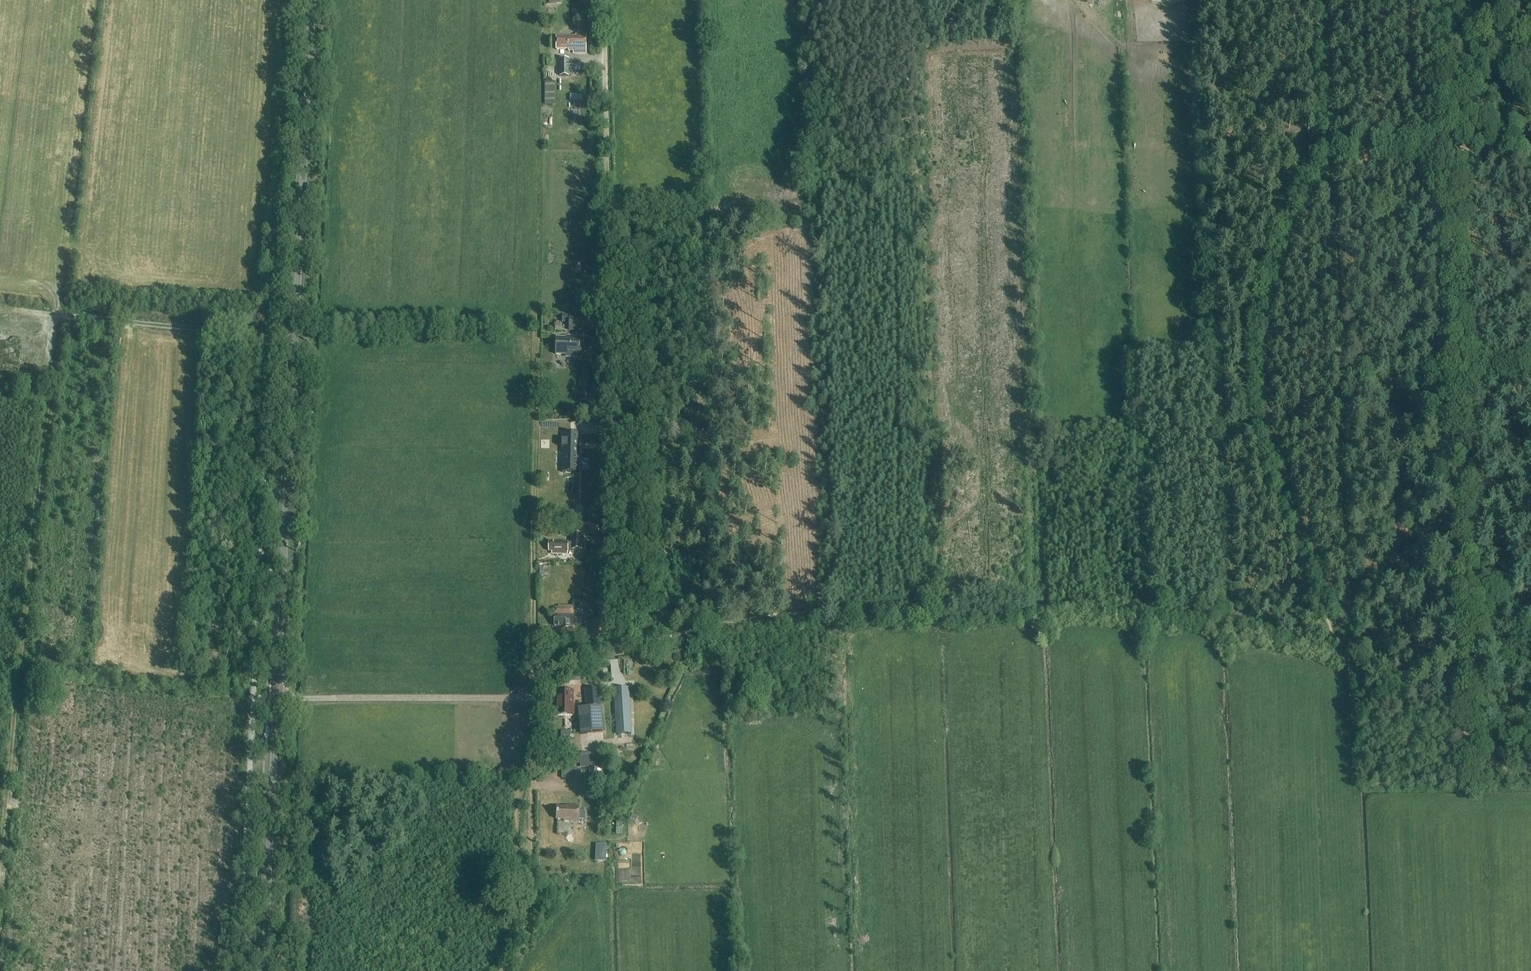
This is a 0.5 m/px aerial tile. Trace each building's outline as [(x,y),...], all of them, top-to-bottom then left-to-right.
[(586,54),(586,35),(575,35),(575,38),(556,37),(556,50),(568,50),(568,52),(573,52),(573,54),(586,54)] [(569,77),(569,72),(579,72),(579,63),(569,63),(569,60),(559,60),(559,77),(569,77)] [(556,105),(556,82),(547,82),(546,105),(556,105)] [(577,313),(589,313),(588,300),(577,300),(577,313)] [(574,330),(586,331),(587,317),(568,316),(568,322),(575,322),(574,330)] [(575,338),(573,338),(573,337),(566,336),(566,338),(556,338),(555,356),(565,356),(565,358),(583,358),(583,357),(584,357),(584,339),(584,337),(575,337),(575,338)] [(590,418),(592,382),(580,381),(579,402),(585,402),(584,412),(579,412),(579,418),(590,418)] [(562,469),(562,472),(579,473),(579,470),(578,470),(579,449),(578,449),(578,444),(579,444),(579,434),(563,434),(562,451),(563,451),(562,469)] [(571,521),(583,521),(584,504),(571,503),(571,521)] [(573,553),(573,550),(581,550),(581,535),(572,535),(572,543),(549,543),(549,552),(552,552),(552,554),(567,554),(567,553),(573,553)] [(551,576),(551,567),(540,567),(540,576),(551,576)] [(573,627),(573,606),(558,606),(558,608),(554,608),(554,627),(573,627)] [(97,617),(96,628),(104,629),(106,618),(97,617)] [(580,735),(587,734),(603,733),(601,707),(599,689),(585,690),(586,709),(578,709),(580,735)] [(618,734),(631,733),(628,689),(615,691),(618,734)] [(574,717),(574,693),(556,692),(556,717),(574,717)] [(604,768),(604,754),(581,753),(581,768),(604,768)] [(562,768),(574,768),(574,758),(562,758),(562,768)] [(605,788),(606,770),(591,770),(591,788),(605,788)] [(608,804),(608,790),(597,790),(596,803),(608,804)] [(578,823),(579,807),(569,807),(569,809),(557,808),(556,820),(564,820),(564,822),(571,822),(571,823),(578,823)] [(606,862),(607,845),(596,845),(595,861),(606,862)]
